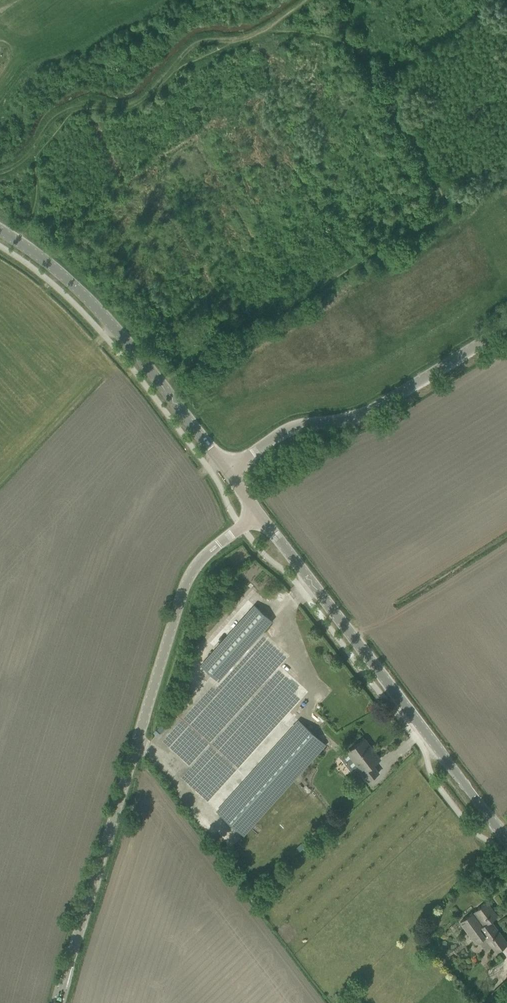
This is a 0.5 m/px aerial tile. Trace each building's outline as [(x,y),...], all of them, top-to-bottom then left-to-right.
[(272,621),(254,605),(200,665),(217,679),(218,681),(243,653),(251,645),(272,621)] [(217,811),(243,835),(325,745),(298,720),(217,811)] [(370,749),(371,748),(364,738),(345,753),(367,781),(379,773),(372,765),(378,760),(370,749)] [(499,914),(495,909),(494,910),(487,902),(460,922),(475,944),(478,941),(485,951),(491,947),(496,953),(506,945),(506,943),(490,920),(499,914)]
